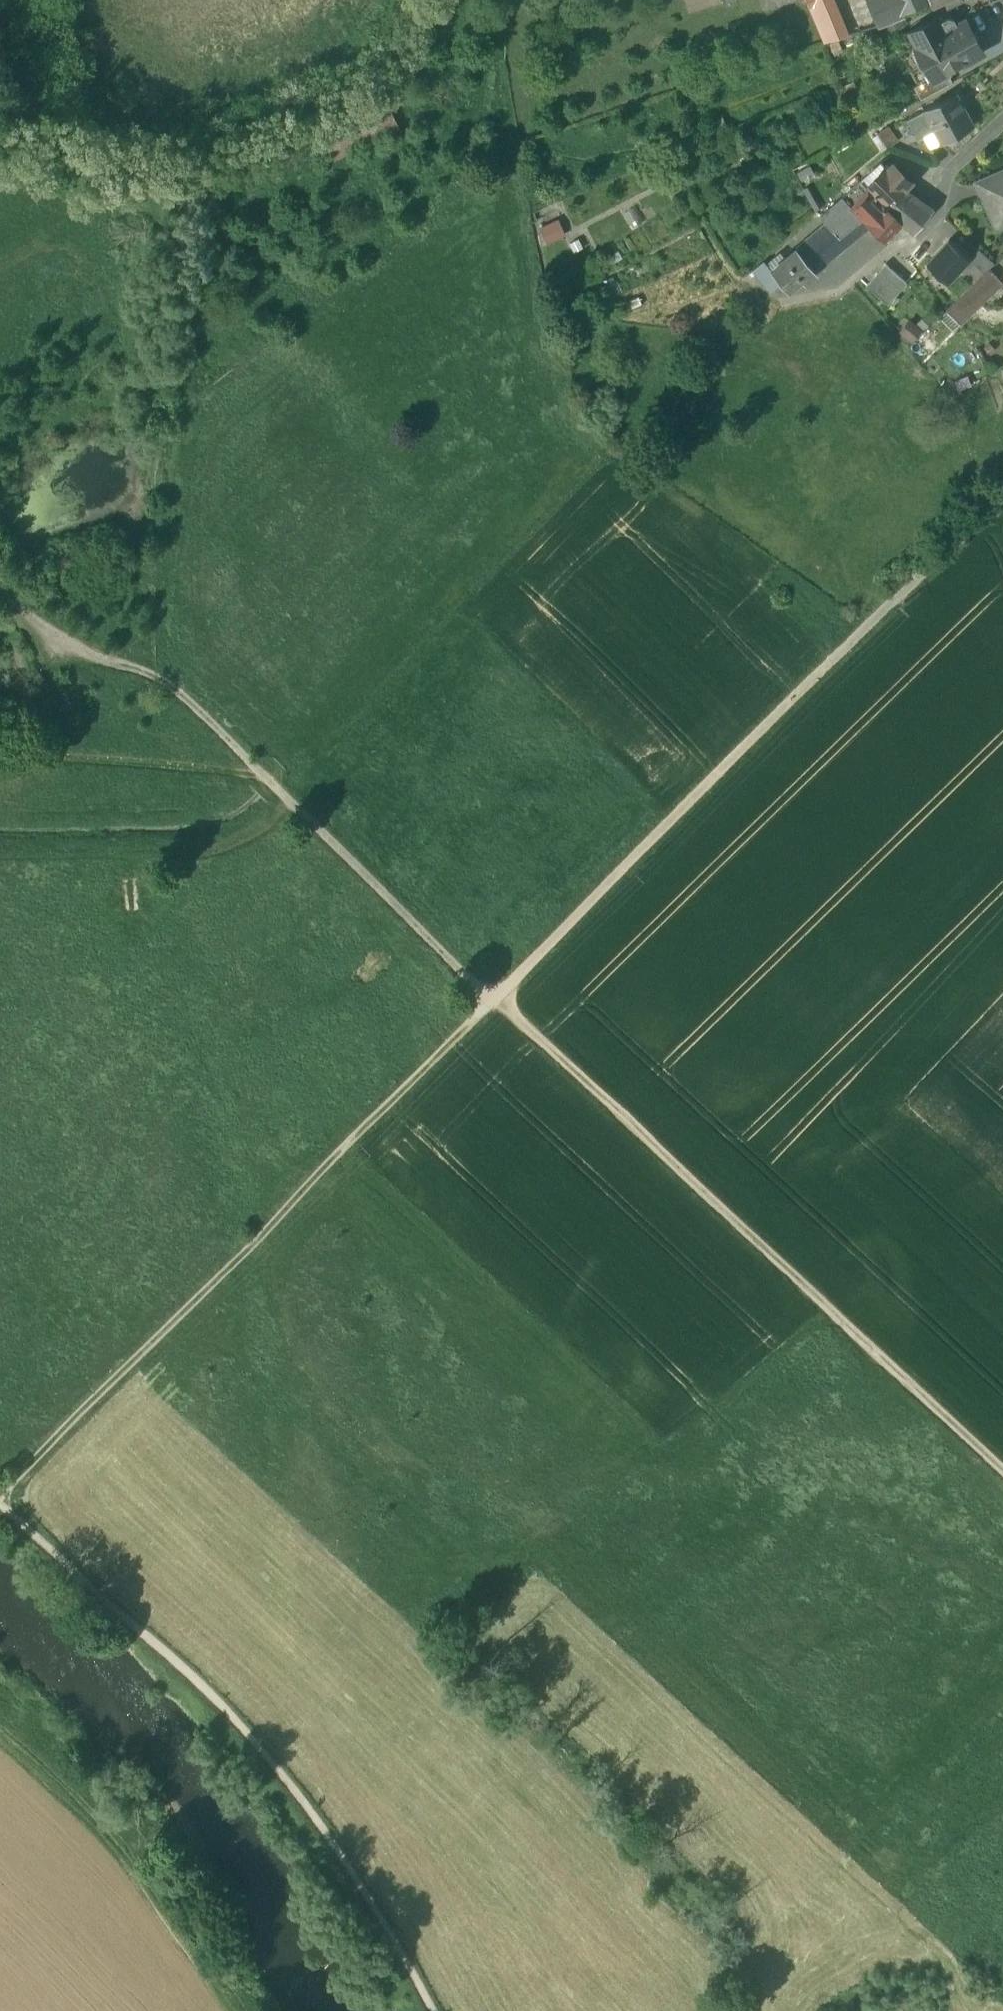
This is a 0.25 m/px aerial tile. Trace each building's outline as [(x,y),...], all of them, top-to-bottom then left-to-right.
[(826,43),(846,36),(833,0),(808,0),(826,43)] [(897,0),(870,0),(880,26),(904,17),(902,14),(897,0)] [(902,14),(930,1),(930,0),(897,0),(902,14)] [(957,24),(954,18),(948,16),(939,21),(945,31),(957,24)] [(939,21),(937,17),(910,31),(918,46),(916,47),(932,76),(933,78),(947,71),(950,69),(949,67),(960,61),(961,63),(983,51),(966,20),(957,24),(945,31),(939,21)] [(932,76),(914,86),(921,99),(953,81),(947,71),(933,78),(932,76)] [(955,92),(923,109),(934,129),(940,141),(972,123),(955,92)] [(923,109),(906,119),(917,138),(923,135),(934,129),(923,109)] [(897,139),(887,126),(877,132),(888,146),(897,139)] [(934,129),(923,135),(929,147),(941,141),(940,141),(934,129)] [(889,169),(882,162),(861,180),(868,188),(869,188),(887,206),(903,189),(910,181),(901,172),(898,172),(897,173),(892,168),(889,169)] [(978,182),(997,225),(1002,222),(1002,171),(978,182)] [(861,180),(842,196),(855,209),(862,203),(858,197),(864,192),(868,188),(861,180)] [(887,206),(869,188),(868,188),(864,192),(871,200),(859,213),(865,220),(884,239),(901,220),(887,206)] [(932,210),(903,189),(887,206),(901,220),(915,233),(932,210)] [(855,209),(842,196),(821,215),(827,223),(835,232),(836,232),(845,241),(856,230),(865,220),(855,209)] [(549,240),(567,232),(560,218),(542,226),(549,240)] [(835,232),(827,223),(813,235),(831,256),(846,243),(845,242),(845,241),(836,232),(835,232)] [(831,256),(813,235),(797,248),(815,269),(831,256)] [(949,239),(927,263),(947,282),(960,269),(970,258),(949,239)] [(929,254),(919,245),(907,260),(916,269),(929,254)] [(771,269),(782,282),(788,289),(802,278),(805,281),(817,271),(815,269),(797,248),(771,269)] [(994,264),(978,249),(970,258),(985,273),(989,269),(994,264)] [(985,273),(970,258),(960,269),(974,283),(985,273)] [(771,269),(764,260),(752,269),(771,291),(782,282),(771,269)] [(907,282),(886,262),(867,284),(888,304),(907,282)] [(974,283),(946,311),(958,324),(1002,282),(989,269),(985,273),(974,283)]
